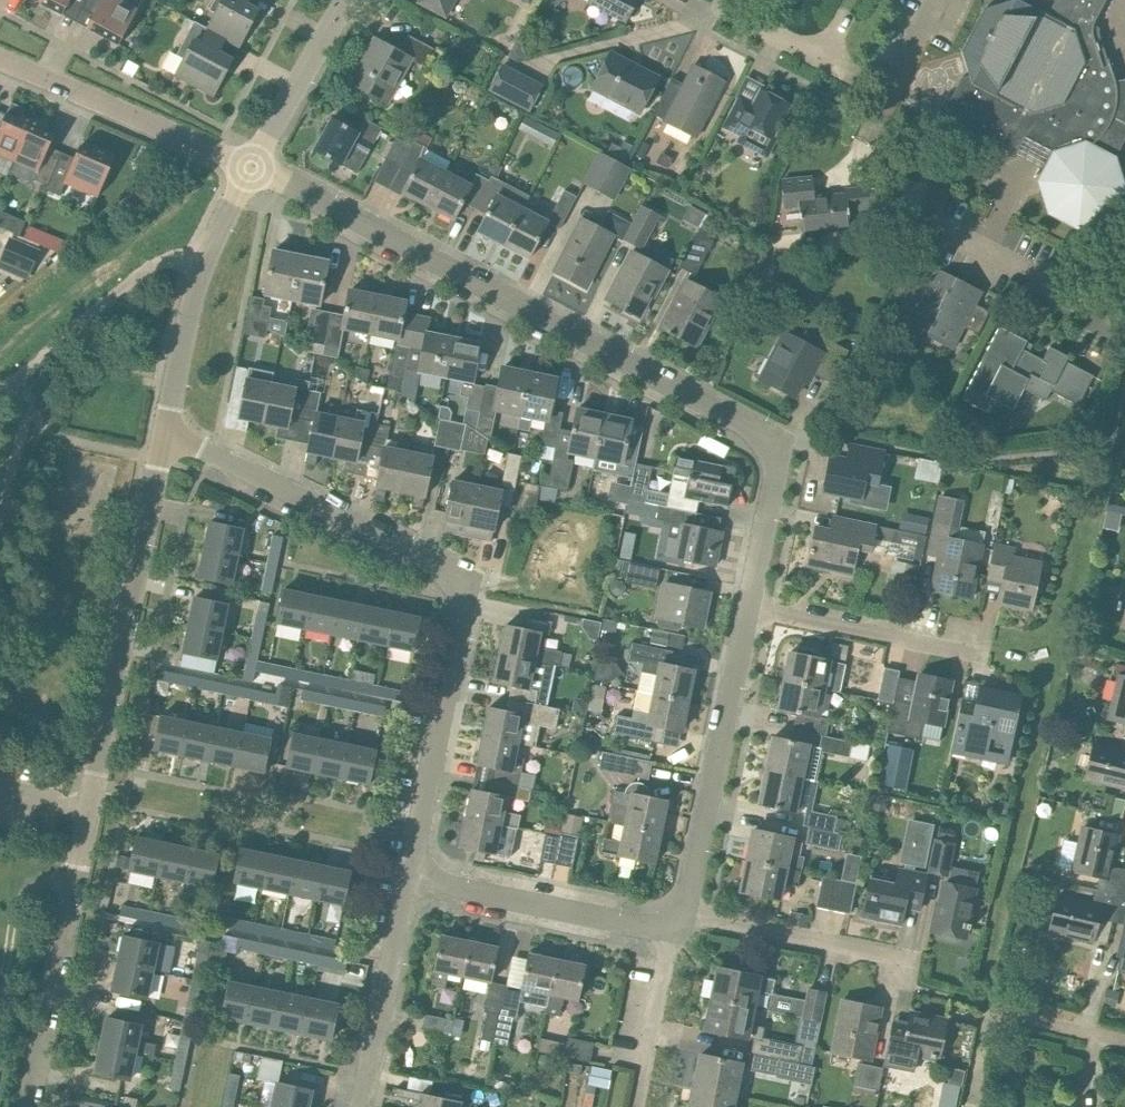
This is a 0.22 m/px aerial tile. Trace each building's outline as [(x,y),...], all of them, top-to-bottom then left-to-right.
[(40,2),(63,15),(70,2),(82,9),(86,0),(42,0),(40,2)] [(82,9),(94,15),(87,27),(119,44),(138,9),(120,0),(86,0),(82,9)] [(227,39),(241,47),(260,11),(248,4),(250,0),(218,0),(212,12),(217,15),(210,29),(226,37),(225,38),(227,39)] [(421,4),(446,16),(455,0),(423,0),(421,4)] [(588,3),(625,22),(636,0),(590,0),(588,3)] [(1052,151),(1061,150),(1073,147),(1083,141),(1087,146),(1102,134),(1109,125),(1124,134),(1124,77),(1114,80),(1108,58),(1101,60),(1092,36),(1092,29),(1095,19),(1105,0),(1058,0),(1057,1),(1055,0),(1036,0),(1030,12),(1007,0),(998,3),(984,8),(961,50),(966,65),(969,75),(961,77),(941,115),(975,133),(1008,149),(1014,152),(1024,136),(1041,145),(1052,151)] [(1007,0),(1030,12),(1036,0),(1007,0)] [(220,52),(227,39),(225,38),(226,37),(210,29),(196,21),(178,56),(172,52),(164,68),(215,95),(234,60),(220,52)] [(377,40),(353,83),(389,102),(411,60),(427,68),(436,50),(409,36),(400,52),(377,40)] [(523,42),(517,38),(508,56),(514,59),(526,57),(523,42)] [(658,78),(610,53),(592,88),(639,113),(658,78)] [(503,64),(489,91),(530,112),(544,85),(503,64)] [(671,79),(653,115),(665,121),(696,137),(724,82),(693,66),(684,85),(671,79)] [(772,138),(788,106),(761,92),(755,104),(741,96),(726,127),(745,137),(749,127),(772,138)] [(12,170),(34,119),(24,115),(27,109),(12,102),(7,114),(0,131),(0,165),(12,170)] [(519,129),(528,134),(535,120),(526,116),(519,129)] [(49,186),(59,161),(47,155),(55,135),(45,130),(47,125),(34,119),(12,170),(48,185),(49,186)] [(374,142),(359,133),(359,134),(332,119),(314,150),(341,165),(351,148),(366,157),(374,142)] [(1061,150),(1052,151),(1041,172),(1036,181),(1041,194),(1047,214),(1077,230),(1111,219),(1124,193),(1124,184),(1124,181),(1117,155),(1120,149),(1124,138),(1124,134),(1109,125),(1102,134),(1087,146),(1083,141),(1073,147),(1061,150)] [(1024,136),(1014,152),(1015,158),(1041,172),(1052,151),(1041,145),(1024,136)] [(401,168),(412,145),(396,137),(385,159),(401,168)] [(415,141),(412,145),(401,168),(400,170),(413,176),(404,193),(429,206),(447,171),(421,158),(427,147),(415,141)] [(624,165),(634,147),(624,142),(620,148),(614,160),(624,165)] [(59,161),(49,186),(48,185),(46,190),(61,196),(67,183),(99,197),(115,160),(110,158),(113,153),(95,145),(92,151),(81,146),(72,166),(59,161)] [(600,153),(583,185),(616,203),(633,170),(600,153)] [(978,171),(988,176),(994,164),(983,159),(978,171)] [(476,208),(490,180),(477,173),(471,184),(447,171),(429,206),(456,220),(464,202),(476,208)] [(849,228),(848,212),(881,208),(879,184),(845,188),(845,193),(815,196),(812,175),(781,179),(784,208),(799,207),(802,233),(849,228)] [(504,244),(523,208),(530,195),(504,182),(503,183),(492,178),(491,181),(490,180),(476,208),(488,214),(479,232),(504,244)] [(551,215),(564,222),(577,197),(564,190),(554,209),(551,215)] [(641,206),(623,241),(643,251),(661,216),(641,206)] [(548,221),(523,208),(504,244),(531,258),(548,224),(549,223),(549,222),(548,221)] [(586,287),(613,235),(582,219),(555,271),(586,287)] [(25,238),(59,252),(68,244),(29,227),(25,238)] [(679,267),(695,275),(714,240),(709,238),(712,233),(701,227),(679,267)] [(41,249),(10,236),(1,259),(31,272),(41,249)] [(266,293),(293,298),(301,255),(274,250),(266,293)] [(650,295),(654,297),(667,271),(632,253),(608,300),(639,316),(650,295)] [(329,261),(301,255),(293,298),(320,304),(329,261)] [(951,350),(980,291),(939,271),(910,330),(951,350)] [(756,277),(743,273),(734,298),(728,296),(724,308),(742,315),(756,277)] [(686,281),(661,328),(696,346),(721,300),(686,281)] [(378,296),(350,290),(345,315),(332,312),(325,345),(323,354),(339,358),(345,328),(370,333),(378,296)] [(252,296),(247,319),(269,323),(272,307),(265,305),(266,299),(252,296)] [(390,376),(388,387),(402,390),(403,382),(407,366),(417,315),(405,312),(407,302),(378,296),(370,333),(397,339),(390,376)] [(306,341),(325,345),(332,312),(317,309),(314,326),(309,325),(306,341)] [(844,311),(841,327),(859,330),(862,314),(844,311)] [(754,335),(754,334),(763,324),(748,312),(739,323),(754,335)] [(429,317),(417,315),(407,366),(420,369),(419,371),(447,377),(455,337),(426,331),(429,317)] [(988,412),(994,399),(1014,409),(1023,390),(1045,401),(1050,391),(1078,406),(1094,377),(1066,363),(1069,358),(1049,348),(1043,359),(1022,349),(1026,341),(1000,328),(963,400),(988,412)] [(760,380),(794,398),(808,372),(812,375),(813,374),(832,384),(849,351),(822,337),(816,349),(785,333),(760,380)] [(477,431),(481,411),(486,386),(473,383),(482,342),(455,337),(447,377),(463,380),(460,395),(468,397),(463,423),(466,424),(473,429),(477,431)] [(251,418),(265,421),(273,382),(249,377),(250,370),(238,367),(230,403),(242,406),(238,429),(249,431),(251,418)] [(486,386),(481,411),(477,431),(490,440),(497,409),(520,414),(529,373),(503,368),(499,388),(486,386)] [(533,417),(547,419),(542,444),(556,447),(560,430),(563,415),(550,411),(557,378),(529,373),(520,414),(517,428),(530,431),(533,417)] [(303,416),(309,390),(310,382),(297,379),(295,386),(273,382),(265,421),(279,424),(276,436),(286,438),(291,414),(303,416)] [(319,453),(332,456),(341,416),(317,412),(320,393),(309,390),(303,416),(316,419),(307,463),(316,465),(319,453)] [(569,452),(596,457),(605,415),(578,410),(569,452)] [(370,422),(341,416),(332,456),(346,459),(344,470),(355,473),(360,448),(372,451),(378,425),(380,413),(372,412),(370,422)] [(623,463),(627,443),(632,420),(605,415),(596,457),(623,463)] [(435,445),(449,448),(454,421),(441,418),(435,445)] [(463,423),(454,421),(449,448),(460,451),(462,441),(471,443),(473,429),(466,424),(463,423)] [(402,490),(410,451),(397,448),(398,442),(387,439),(390,428),(378,425),(372,451),(384,453),(376,497),(386,499),(389,488),(402,490)] [(892,487),(877,484),(884,453),(850,446),(847,459),(831,455),(824,490),(851,496),(849,503),(887,510),(892,487)] [(434,456),(410,451),(402,490),(415,493),(412,505),(424,507),(434,456)] [(555,451),(548,487),(541,485),(537,501),(555,505),(558,489),(568,491),(575,455),(555,451)] [(515,489),(522,455),(508,452),(501,486),(515,489)] [(637,460),(624,457),(623,463),(622,471),(614,469),(608,500),(628,504),(629,499),(636,463),(637,460)] [(667,507),(696,513),(698,502),(728,508),(736,469),(678,457),(667,507)] [(653,467),(636,463),(629,499),(646,502),(653,467)] [(1124,497),(1124,479),(1120,477),(1116,490),(1115,494),(1124,497)] [(455,532),(468,535),(478,485),(454,480),(444,531),(454,533),(455,532)] [(535,512),(537,501),(541,485),(526,482),(520,509),(535,512)] [(503,490),(478,485),(468,535),(482,537),(482,538),(493,540),(503,490)] [(1112,494),(1109,509),(1123,512),(1124,513),(1124,497),(1112,494)] [(955,540),(963,502),(940,498),(935,523),(929,553),(943,556),(936,591),(971,599),(983,546),(955,540)] [(626,513),(643,517),(646,502),(629,499),(628,504),(626,513)] [(693,527),(696,513),(667,507),(659,505),(656,519),(670,522),(667,536),(680,539),(675,559),(716,568),(723,533),(693,527)] [(903,512),(899,529),(926,534),(929,517),(903,512)] [(809,566),(830,570),(832,565),(854,570),(858,548),(871,551),(874,538),(916,547),(913,559),(921,560),(926,536),(849,519),(846,532),(818,526),(809,566)] [(210,521),(205,549),(239,556),(244,528),(210,521)] [(278,564),(284,536),(274,534),(268,561),(278,564)] [(1032,611),(1042,563),(1013,557),(1015,549),(995,544),(988,579),(1003,582),(998,604),(1032,611)] [(205,549),(199,577),(233,584),(239,556),(205,549)] [(920,566),(893,560),(888,580),(916,586),(920,566)] [(268,561),(262,590),(272,593),(278,564),(268,561)] [(657,588),(661,568),(629,561),(625,581),(657,588)] [(625,593),(626,586),(623,581),(616,580),(611,583),(610,589),(613,595),(620,596),(625,593)] [(682,625),(703,629),(710,593),(666,584),(658,620),(659,620),(658,624),(661,628),(679,632),(682,629),(682,625)] [(278,623),(306,629),(313,595),(285,590),(278,623)] [(340,601),(313,595),(306,629),(333,634),(340,601)] [(195,597),(189,625),(224,631),(229,604),(195,597)] [(260,601),(254,627),(265,629),(270,604),(271,603),(260,601)] [(333,634),(360,640),(367,606),(340,601),(333,634)] [(394,612),(367,606),(360,640),(388,645),(394,612)] [(428,654),(433,632),(419,629),(422,617),(394,612),(388,645),(415,651),(428,654)] [(539,648),(542,633),(551,634),(553,622),(527,616),(525,629),(506,626),(501,654),(556,666),(570,669),(572,655),(539,648)] [(603,619),(601,630),(616,633),(618,622),(603,619)] [(218,659),(224,631),(189,625),(182,665),(216,671),(218,659)] [(653,631),(651,642),(668,645),(670,634),(653,631)] [(1087,634),(1085,646),(1099,649),(1102,637),(1087,634)] [(252,637),(249,654),(260,656),(263,639),(252,637)] [(845,661),(849,645),(833,642),(830,658),(845,661)] [(639,692),(655,695),(689,702),(695,672),(670,667),(673,652),(632,643),(629,661),(644,664),(639,692)] [(791,651),(785,679),(825,687),(825,688),(841,692),(847,663),(831,659),(811,655),(813,648),(798,645),(796,652),(791,651)] [(511,699),(536,704),(547,706),(556,666),(501,654),(495,680),(514,684),(511,699)] [(259,661),(258,666),(256,671),(267,674),(268,674),(270,663),(269,663),(259,661)] [(254,682),(256,671),(258,666),(247,664),(244,677),(244,679),(254,682)] [(281,665),(278,676),(295,680),(298,669),(281,665)] [(894,699),(895,699),(899,678),(900,670),(885,667),(879,699),(894,702),(894,699)] [(160,670),(158,680),(169,682),(187,686),(189,676),(160,670)] [(308,671),(306,682),(323,685),(325,674),(308,671)] [(943,725),(953,682),(920,675),(914,703),(895,699),(888,732),(915,738),(921,739),(925,721),(943,725)] [(1120,675),(1110,719),(1124,723),(1124,676),(1120,675)] [(335,676),(333,687),(349,690),(351,680),(335,676)] [(200,678),(197,688),(214,692),(216,682),(200,678)] [(822,735),(826,736),(830,720),(819,717),(825,688),(785,680),(779,709),(797,712),(794,729),(822,735)] [(361,682),(359,692),(377,696),(379,685),(374,684),(361,682)] [(243,687),(226,684),(224,694),(241,698),(243,687)] [(277,694),(280,695),(278,706),(288,708),(292,687),(292,686),(280,684),(277,694)] [(588,710),(601,713),(606,686),(594,684),(588,710)] [(390,688),(387,698),(389,698),(411,703),(414,692),(390,688)] [(978,704),(963,701),(953,752),(1006,763),(1020,696),(981,688),(978,704)] [(254,690),(252,700),(269,704),(271,693),(254,690)] [(304,690),(301,700),(319,704),(322,693),(304,690)] [(682,733),(689,702),(655,695),(639,692),(633,721),(617,717),(613,733),(655,742),(658,728),(682,733)] [(332,696),(330,706),(347,710),(349,699),(332,696)] [(489,707),(484,736),(519,743),(535,747),(540,725),(556,729),(560,709),(547,706),(536,704),(511,699),(509,711),(489,707)] [(572,711),(585,714),(588,701),(580,699),(574,703),(572,711)] [(359,701),(357,712),(373,715),(376,705),(359,701)] [(184,755),(191,721),(163,716),(163,717),(149,713),(144,737),(158,740),(156,749),(184,755)] [(218,727),(191,721),(184,755),(211,760),(218,727)] [(245,722),(243,732),(246,733),(239,766),(266,772),(273,738),(271,738),(273,728),(245,722)] [(246,733),(243,732),(218,727),(211,760),(239,766),(246,733)] [(915,738),(888,732),(886,745),(888,745),(912,750),(915,738)] [(288,765),(316,771),(323,739),(295,733),(288,765)] [(871,745),(826,736),(822,735),(819,751),(849,757),(868,761),(871,745)] [(494,782),(519,787),(534,790),(536,776),(522,774),(525,760),(516,758),(519,743),(484,736),(478,764),(497,768),(494,782)] [(774,737),(767,771),(808,779),(814,745),(774,737)] [(350,745),(323,739),(316,771),(344,777),(350,745)] [(378,751),(350,745),(344,777),(371,783),(378,751)] [(1086,780),(1124,789),(1124,752),(1094,745),(1086,780)] [(652,762),(603,751),(599,769),(649,779),(652,762)] [(908,770),(884,765),(880,784),(904,789),(908,770)] [(801,812),(808,779),(767,771),(760,804),(801,812)] [(517,799),(519,787),(494,782),(492,793),(472,790),(466,820),(502,827),(518,830),(521,816),(505,812),(508,797),(517,799)] [(626,826),(662,833),(669,800),(650,796),(650,793),(650,790),(648,787),(646,785),(643,783),(640,782),(637,782),(633,782),(630,784),(628,786),(626,790),(625,792),(614,790),(611,803),(630,807),(626,826)] [(1112,813),(1124,816),(1124,812),(1124,798),(1116,796),(1112,813)] [(889,800),(875,797),(872,812),(885,815),(889,800)] [(1009,803),(1000,801),(996,817),(1005,819),(1009,803)] [(809,826),(842,833),(845,833),(847,820),(837,818),(837,816),(807,810),(804,825),(809,826)] [(584,818),(565,814),(561,833),(560,839),(555,864),(572,868),(579,837),(581,837),(584,818)] [(911,819),(902,862),(907,864),(905,870),(900,869),(898,880),(872,875),(864,916),(902,924),(905,907),(920,910),(927,874),(915,872),(916,865),(926,867),(935,824),(911,819)] [(500,840),(502,827),(466,820),(461,846),(512,856),(515,843),(500,840)] [(544,833),(559,836),(561,824),(547,821),(544,833)] [(655,864),(662,833),(626,826),(623,842),(606,839),(603,852),(621,856),(621,857),(655,864)] [(839,850),(842,833),(809,826),(806,843),(839,850)] [(938,827),(936,838),(953,842),(955,831),(938,827)] [(1097,892),(1119,897),(1124,873),(1124,871),(1112,868),(1119,836),(1084,828),(1073,872),(1100,878),(1097,892)] [(755,830),(748,861),(802,872),(805,857),(791,854),(794,838),(755,830)] [(555,864),(560,839),(547,836),(542,861),(555,864)] [(131,870),(158,876),(165,844),(137,838),(134,855),(131,868),(131,870)] [(928,872),(949,877),(956,842),(953,842),(936,838),(935,838),(934,841),(928,872)] [(158,876),(185,882),(192,849),(165,844),(158,876)] [(220,855),(192,849),(185,882),(213,887),(220,855)] [(235,882),(262,888),(269,855),(242,849),(235,882)] [(124,866),(131,868),(134,855),(127,853),(124,866)] [(297,861),(269,855),(262,888),(290,893),(297,861)] [(290,893),(317,899),(324,866),(297,861),(290,893)] [(800,886),(802,872),(748,861),(742,891),(781,899),(785,882),(800,886)] [(352,872),(324,866),(317,899),(345,905),(352,872)] [(823,877),(817,907),(850,914),(857,884),(823,877)] [(977,888),(975,887),(950,882),(946,881),(939,913),(935,912),(932,929),(935,930),(934,935),(937,939),(956,943),(961,940),(962,935),(967,936),(977,888)] [(1100,919),(1114,922),(1119,897),(1097,892),(1094,905),(1058,896),(1050,931),(1094,941),(1100,919)] [(1119,897),(1114,922),(1124,925),(1124,898),(1119,897)] [(222,899),(219,911),(228,913),(230,900),(222,899)] [(120,915),(149,921),(151,911),(122,905),(120,915)] [(811,914),(795,910),(792,925),(808,928),(811,914)] [(151,911),(149,921),(176,927),(178,917),(151,911)] [(205,922),(178,917),(176,927),(203,933),(205,922)] [(255,923),(231,918),(229,927),(253,933),(255,923)] [(281,938),(283,928),(255,923),(253,933),(281,938)] [(310,934),(283,928),(281,938),(308,944),(310,934)] [(237,948),(255,952),(258,942),(223,934),(220,950),(228,951),(236,953),(237,948)] [(308,944),(334,950),(337,939),(310,934),(308,944)] [(164,960),(156,958),(159,943),(126,936),(120,964),(154,970),(153,972),(161,973),(164,960)] [(449,973),(462,976),(470,942),(442,936),(432,984),(446,987),(449,973)] [(201,939),(193,979),(203,982),(206,970),(207,962),(209,953),(210,948),(212,942),(201,939)] [(490,982),(491,980),(498,948),(470,942),(462,976),(490,982)] [(294,949),(266,944),(264,954),(292,960),(294,949)] [(223,974),(228,951),(220,950),(210,948),(209,953),(207,962),(206,970),(223,974)] [(292,960),(319,966),(321,955),(294,949),(292,960)] [(494,1041),(508,1044),(514,1016),(516,1017),(519,1001),(547,1007),(550,994),(557,960),(529,954),(522,986),(506,983),(500,1014),(494,1041)] [(348,961),(321,955),(319,966),(345,971),(348,961)] [(578,998),(585,966),(557,960),(550,994),(547,1007),(546,1011),(562,1015),(565,997),(578,1000),(578,998)] [(148,998),(153,972),(154,970),(120,964),(114,991),(148,998)] [(719,968),(713,999),(755,1007),(758,991),(773,994),(776,979),(719,968)] [(184,1020),(194,1022),(203,982),(193,979),(189,998),(184,1020)] [(230,982),(227,997),(223,1015),(251,1021),(257,988),(230,982)] [(828,991),(809,987),(804,1016),(822,1020),(828,991)] [(285,993),(257,988),(251,1021),(278,1026),(285,993)] [(1106,988),(1102,1005),(1116,1008),(1120,991),(1106,988)] [(278,1026),(305,1032),(312,999),(285,993),(278,1026)] [(339,1005),(312,999),(305,1032),(332,1038),(339,1005)] [(751,1024),(755,1007),(713,999),(707,1030),(763,1040),(766,1026),(751,1024)] [(872,1060),(882,1007),(844,999),(833,1052),(872,1060)] [(500,1014),(487,1011),(482,1039),(494,1041),(500,1014)] [(891,1028),(883,1065),(915,1071),(918,1054),(941,1058),(949,1021),(911,1013),(907,1031),(891,1028)] [(449,1044),(452,1034),(452,1033),(450,1033),(453,1020),(426,1014),(423,1028),(436,1031),(434,1040),(449,1044)] [(156,1054),(158,1044),(139,1040),(142,1024),(109,1017),(103,1044),(137,1051),(156,1054)] [(194,1022),(184,1020),(176,1059),(186,1062),(194,1022)] [(594,1058),(596,1038),(573,1037),(572,1056),(594,1058)] [(771,1038),(768,1056),(793,1061),(794,1061),(799,1062),(803,1045),(771,1038)] [(491,1041),(482,1039),(480,1049),(489,1051),(491,1041)] [(566,1057),(568,1044),(541,1039),(539,1051),(566,1057)] [(131,1079),(137,1051),(103,1044),(97,1072),(131,1079)] [(793,1061),(768,1056),(752,1053),(748,1070),(789,1078),(793,1061)] [(551,1070),(553,1057),(541,1054),(538,1067),(551,1070)] [(702,1054),(695,1088),(736,1097),(743,1062),(702,1054)] [(186,1062),(176,1059),(170,1088),(180,1090),(186,1062)] [(1118,1074),(1124,1076),(1124,1063),(1121,1062),(1111,1060),(1108,1071),(1118,1074)] [(583,1065),(569,1062),(567,1071),(580,1074),(583,1065)] [(858,1062),(853,1085),(879,1091),(883,1069),(883,1067),(858,1062)] [(600,1087),(604,1068),(591,1066),(587,1085),(596,1087),(600,1087)] [(960,1086),(961,1086),(965,1071),(951,1068),(948,1084),(943,1082),(938,1106),(956,1106),(960,1086)] [(235,1104),(241,1075),(230,1073),(224,1102),(235,1104)] [(271,1106),(307,1106),(310,1090),(276,1083),(271,1106)] [(595,1095),(596,1087),(587,1085),(585,1093),(595,1095)] [(416,1106),(460,1106),(462,1100),(395,1086),(393,1095),(418,1100),(416,1106)] [(691,1106),(734,1106),(736,1097),(695,1088),(691,1106)] [(498,1091),(488,1095),(492,1104),(502,1100),(498,1091)] [(140,1099),(124,1095),(122,1106),(138,1106),(140,1099)]
